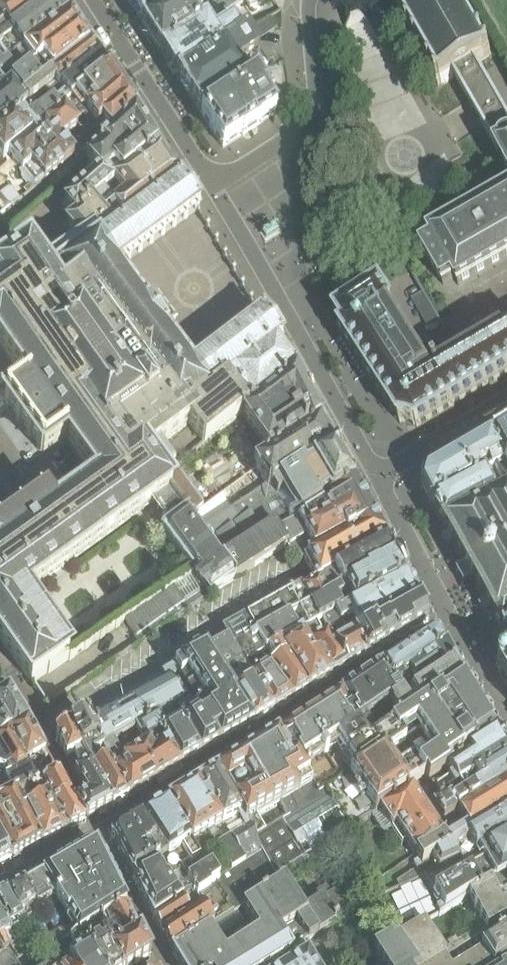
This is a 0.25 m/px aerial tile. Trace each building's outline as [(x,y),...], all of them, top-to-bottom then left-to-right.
[(69,15),(59,0),(53,0),(0,34),(0,61),(69,15)] [(53,0),(15,0),(0,11),(0,34),(53,0)] [(15,0),(0,0),(0,11),(15,0)] [(130,7),(141,23),(178,0),(126,0),(130,7)] [(239,4),(237,0),(178,0),(141,23),(141,24),(161,54),(206,25),(239,4)] [(502,112),(504,110),(503,109),(501,110),(499,107),(494,97),(496,95),(495,94),(493,95),(481,74),(476,65),(489,58),(489,57),(492,55),(490,53),(487,54),(482,44),(484,43),(483,40),(480,42),(468,19),(470,17),(469,15),(466,17),(460,7),(463,5),(462,3),(459,4),(457,0),(393,0),(397,6),(394,8),(395,11),(398,9),(411,31),(408,33),(410,36),(412,34),(417,44),(415,45),(417,48),(419,47),(432,69),(429,71),(431,73),(434,72),(439,82),(437,83),(438,86),(441,84),(441,85),(442,85),(446,92),(459,84),(469,103),(472,107),(470,108),(471,110),(473,109),(478,117),(480,122),(478,123),(479,125),(481,124),(484,128),(498,154),(506,168),(506,120),(502,112)] [(19,60),(25,68),(11,81),(18,91),(88,44),(69,15),(0,61),(0,75),(19,60)] [(267,71),(256,56),(259,55),(251,43),(255,40),(257,41),(276,29),(269,18),(246,34),(245,33),(239,36),(241,40),(178,80),(183,88),(182,89),(190,100),(200,115),(259,76),(267,71)] [(241,40),(239,36),(231,24),(213,35),(206,25),(161,54),(171,69),(170,70),(177,80),(178,80),(241,40)] [(98,59),(88,44),(18,91),(11,81),(4,87),(1,84),(0,86),(0,119),(6,115),(10,119),(23,110),(29,104),(45,92),(46,94),(98,59)] [(33,123),(44,115),(108,72),(98,59),(46,94),(48,97),(33,109),(29,104),(23,110),(33,123)] [(131,109),(128,105),(108,72),(44,115),(61,139),(78,126),(80,130),(97,129),(101,126),(106,131),(110,137),(134,114),(131,109)] [(275,114),(282,111),(259,76),(200,115),(210,130),(222,148),(242,135),(243,136),(256,128),(256,127),(275,114)] [(66,145),(61,139),(44,115),(33,123),(23,110),(10,119),(6,115),(0,119),(0,156),(3,159),(8,155),(21,170),(18,173),(21,176),(20,180),(25,186),(29,186),(32,190),(36,186),(74,154),(66,145)] [(65,265),(118,227),(109,216),(114,212),(123,223),(179,183),(178,183),(170,170),(166,163),(165,163),(156,148),(134,114),(110,137),(85,159),(84,160),(95,172),(61,203),(72,215),(63,223),(78,241),(58,255),(65,265)] [(171,531),(202,508),(174,469),(158,449),(188,426),(203,445),(239,416),(294,375),(293,374),(294,373),(277,350),(274,346),(278,343),(278,344),(279,343),(279,344),(281,342),(281,341),(280,339),(275,334),(276,334),(275,332),(274,332),(268,325),(269,324),(267,323),(263,318),(264,317),(262,316),(261,316),(261,315),(188,368),(187,367),(185,368),(177,357),(179,356),(178,354),(176,355),(169,346),(171,345),(170,343),(168,344),(161,336),(163,334),(163,333),(157,325),(158,324),(151,314),(149,315),(143,306),(141,303),(139,304),(133,296),(135,295),(133,293),(131,294),(125,285),(127,284),(125,282),(123,283),(116,273),(118,271),(117,270),(199,209),(198,209),(199,209),(198,208),(199,208),(198,206),(197,206),(193,201),(194,201),(192,199),(192,200),(186,192),(187,192),(185,190),(181,185),(180,183),(179,183),(123,223),(118,227),(65,265),(58,255),(39,269),(27,252),(0,271),(0,288),(1,289),(0,289),(0,343),(26,379),(0,398),(0,407),(38,460),(39,459),(41,461),(70,440),(100,482),(57,513),(49,501),(45,496),(45,495),(25,510),(13,518),(0,527),(0,552),(1,553),(0,553),(0,640),(20,669),(31,684),(32,684),(36,690),(37,689),(33,683),(47,673),(48,674),(68,660),(66,657),(22,594),(138,510),(150,502),(168,527),(171,531)] [(0,194),(0,201),(7,210),(8,211),(20,201),(11,189),(7,188),(0,194)] [(427,237),(431,245),(419,251),(441,289),(452,283),(456,290),(506,260),(506,192),(427,237)] [(447,334),(420,351),(394,309),(395,308),(381,286),(336,317),(345,331),(342,333),(401,425),(402,424),(417,428),(417,429),(506,376),(506,333),(461,360),(447,334)] [(422,295),(412,301),(428,328),(438,322),(422,295)] [(464,335),(456,339),(461,350),(470,345),(464,335)] [(319,423),(309,403),(304,394),(294,375),(239,416),(267,454),(287,442),(297,436),(319,423)] [(133,639),(138,646),(209,597),(234,580),(287,546),(280,532),(321,506),(318,501),(326,496),(328,499),(331,497),(333,499),(354,485),(333,449),(319,423),(297,436),(302,444),(292,449),(287,442),(267,454),(251,465),(255,469),(249,473),(253,479),(237,490),(233,485),(202,508),(171,531),(168,527),(161,532),(192,576),(195,580),(193,582),(199,591),(183,603),(173,588),(123,620),(125,622),(136,637),(133,639)] [(486,442),(500,466),(506,479),(506,430),(486,442)] [(430,506),(500,466),(486,442),(424,479),(421,490),(429,506),(430,506)] [(506,488),(506,479),(500,466),(430,506),(441,525),(506,488)] [(372,517),(368,510),(366,506),(354,485),(333,499),(334,501),(323,509),(321,506),(280,532),(287,546),(298,562),(303,558),(314,577),(296,586),(295,592),(305,587),(308,593),(321,585),(318,579),(332,572),(334,575),(387,544),(372,517)] [(441,525),(442,526),(444,531),(446,534),(445,535),(446,535),(443,537),(442,536),(441,537),(442,537),(441,538),(442,539),(442,538),(445,544),(445,545),(446,545),(447,545),(447,544),(450,543),(451,542),(464,566),(462,567),(463,567),(458,570),(458,569),(456,570),(456,571),(457,573),(457,572),(462,580),(461,581),(462,582),(463,582),(464,581),(469,578),(469,579),(471,578),(480,595),(484,601),(483,602),(480,604),(479,604),(478,604),(479,605),(478,605),(479,606),(482,611),(482,612),(483,612),(483,613),(484,612),(487,610),(488,610),(489,612),(490,613),(491,615),(492,618),(493,618),(501,632),(506,628),(506,488),(441,525)] [(317,608),(396,561),(387,544),(334,575),(337,580),(323,588),(321,585),(308,593),(317,608)] [(309,638),(325,628),(406,580),(396,561),(317,608),(298,619),(309,638)] [(374,629),(417,603),(416,602),(417,602),(406,580),(325,628),(337,649),(354,639),(373,627),(374,629)] [(308,593),(305,587),(295,592),(283,598),(295,621),(298,619),(317,608),(308,593)] [(333,678),(309,638),(298,619),(295,621),(283,598),(236,624),(223,632),(226,637),(227,640),(243,670),(280,649),(289,664),(292,663),(308,692),(333,678)] [(385,647),(428,623),(417,603),(374,629),(385,647)] [(385,647),(374,629),(373,627),(354,639),(366,658),(385,647)] [(349,668),(337,649),(325,628),(309,638),(333,678),(349,668)] [(406,675),(444,651),(438,640),(431,638),(404,655),(404,656),(383,669),(395,690),(405,683),(402,679),(406,675)] [(366,658),(354,639),(337,649),(349,668),(366,658)] [(243,670),(227,640),(210,649),(227,679),(240,671),(243,670)] [(254,725),(227,679),(210,649),(206,652),(175,668),(180,678),(172,682),(184,702),(171,710),(176,717),(179,722),(200,756),(254,725)] [(308,692),(292,663),(289,664),(280,649),(243,670),(240,671),(251,691),(257,688),(272,714),(308,692)] [(415,691),(454,667),(444,651),(406,675),(415,691)] [(495,666),(506,686),(506,659),(495,666)] [(411,716),(463,683),(454,667),(415,691),(408,695),(415,705),(407,711),(411,716)] [(126,738),(135,733),(164,716),(165,718),(168,716),(170,720),(176,717),(171,710),(184,702),(172,682),(180,678),(175,668),(105,706),(106,708),(84,719),(97,744),(101,752),(107,761),(127,799),(154,783),(144,766),(142,767),(134,753),(126,738)] [(407,711),(395,690),(383,669),(381,670),(382,670),(339,698),(350,716),(353,715),(370,743),(376,739),(365,724),(388,708),(398,724),(411,716),(407,711)] [(272,714),(257,688),(251,691),(240,671),(227,679),(254,725),(272,714)] [(455,737),(485,718),(463,683),(411,716),(398,724),(376,739),(370,743),(381,760),(394,750),(396,754),(446,722),(455,737)] [(8,689),(0,694),(0,712),(1,714),(0,715),(0,737),(6,733),(28,720),(8,689)] [(353,715),(350,716),(339,698),(326,706),(332,715),(330,716),(339,729),(334,732),(340,741),(333,745),(353,778),(381,760),(370,743),(353,715)] [(353,778),(333,745),(340,741),(334,732),(339,729),(330,716),(332,715),(326,706),(277,738),(291,761),(295,759),(307,780),(312,787),(299,794),(280,805),(288,818),(353,778)] [(200,756),(179,722),(170,727),(165,718),(164,716),(135,733),(144,748),(163,738),(180,768),(200,756)] [(370,816),(425,781),(495,735),(485,718),(455,737),(446,722),(396,754),(394,750),(381,760),(353,778),(288,818),(281,822),(307,865),(320,856),(316,850),(370,816)] [(97,744),(84,719),(69,727),(83,752),(97,744)] [(44,750),(28,720),(6,733),(23,763),(28,760),(44,750)] [(112,808),(83,752),(69,727),(57,733),(56,731),(54,732),(66,760),(74,778),(87,799),(81,803),(76,806),(84,821),(85,820),(86,822),(90,820),(94,818),(97,816),(112,808)] [(12,860),(42,843),(44,842),(15,792),(28,785),(35,782),(23,763),(6,733),(0,737),(0,840),(12,860)] [(506,760),(506,756),(495,735),(425,781),(438,802),(506,760)] [(180,768),(163,738),(144,748),(134,753),(142,767),(144,766),(154,783),(180,768)] [(307,780),(295,759),(291,761),(277,738),(251,754),(280,805),(299,794),(295,787),(307,780)] [(127,799),(107,761),(98,765),(93,756),(101,752),(97,744),(83,752),(112,808),(127,799)] [(227,769),(218,775),(245,825),(280,805),(251,754),(235,765),(235,764),(227,769)] [(76,806),(59,774),(58,773),(44,781),(34,760),(29,763),(28,760),(23,763),(35,782),(42,779),(71,829),(86,822),(85,820),(84,821),(76,806)] [(506,784),(506,760),(438,802),(426,809),(436,825),(506,784)] [(245,825),(218,775),(199,787),(243,864),(260,853),(253,839),(245,825)] [(42,779),(35,782),(28,785),(32,793),(37,791),(39,794),(42,792),(44,796),(36,800),(57,836),(71,829),(42,779)] [(506,815),(506,784),(436,825),(426,809),(438,802),(425,781),(370,816),(382,836),(394,827),(414,857),(401,865),(405,871),(394,878),(399,888),(422,877),(424,877),(436,871),(430,860),(506,815)] [(57,836),(36,800),(29,804),(27,800),(30,798),(28,795),(32,793),(28,785),(15,792),(44,842),(57,836)] [(243,864),(199,787),(167,806),(205,869),(208,867),(217,882),(230,873),(229,872),(243,864)] [(205,869),(167,806),(140,823),(161,851),(166,858),(175,871),(178,868),(189,862),(198,877),(188,884),(186,885),(192,894),(196,902),(210,892),(209,890),(219,884),(217,882),(208,867),(205,869)] [(506,835),(506,815),(430,860),(436,871),(440,869),(462,861),(473,855),(501,838),(506,835)] [(241,906),(284,880),(307,865),(281,822),(253,839),(260,853),(243,864),(229,872),(230,873),(217,882),(219,884),(209,890),(210,892),(196,902),(200,908),(183,919),(160,934),(171,953),(209,928),(232,912),(241,906)] [(161,851),(140,823),(112,839),(124,864),(147,850),(152,857),(161,851)] [(503,843),(501,838),(473,855),(462,861),(440,869),(436,871),(424,877),(432,891),(439,905),(435,908),(439,915),(466,896),(506,873),(506,841),(503,843)] [(10,861),(12,860),(0,840),(0,866),(10,861)] [(125,906),(96,847),(46,876),(57,896),(60,898),(56,901),(58,904),(61,910),(58,912),(63,919),(74,937),(80,934),(102,919),(125,906)] [(132,878),(166,858),(161,851),(152,857),(147,850),(124,864),(132,878)] [(192,894),(186,885),(188,884),(178,868),(175,871),(166,858),(132,878),(152,921),(155,919),(192,894)] [(466,896),(483,926),(469,934),(466,930),(459,934),(462,938),(457,942),(454,938),(447,943),(449,947),(443,950),(424,922),(398,936),(416,964),(433,964),(444,958),(487,931),(506,920),(506,873),(466,896)] [(57,896),(46,876),(24,888),(35,907),(37,909),(47,904),(51,909),(58,904),(56,901),(60,898),(57,896)] [(302,943),(291,950),(280,932),(295,922),(307,941),(317,935),(318,936),(339,922),(338,921),(358,908),(344,886),(303,910),(284,880),(241,906),(257,930),(247,937),(245,933),(232,942),(234,945),(225,952),(209,928),(171,953),(178,964),(315,964),(302,943)] [(35,907),(24,888),(6,898),(17,919),(21,926),(31,920),(26,913),(35,907)] [(200,908),(196,902),(192,894),(155,919),(152,921),(160,934),(183,919),(200,908)] [(6,898),(0,900),(0,919),(10,936),(18,932),(16,929),(21,926),(17,919),(6,898)] [(139,936),(125,906),(102,919),(112,934),(117,932),(123,943),(139,936)] [(0,919),(0,949),(0,950),(6,948),(8,950),(15,945),(10,936),(0,919)] [(139,936),(123,943),(117,932),(112,934),(102,919),(80,934),(98,964),(139,964),(150,958),(139,936)] [(502,934),(487,944),(499,963),(506,958),(506,931),(502,934)] [(80,934),(74,937),(69,940),(78,953),(68,959),(70,962),(72,964),(98,964),(80,934)] [(398,936),(394,939),(371,953),(379,964),(378,964),(416,964),(398,936)] [(499,963),(487,944),(480,948),(482,950),(458,964),(496,964),(499,963)] [(8,950),(6,948),(0,950),(0,964),(17,964),(8,950)]
